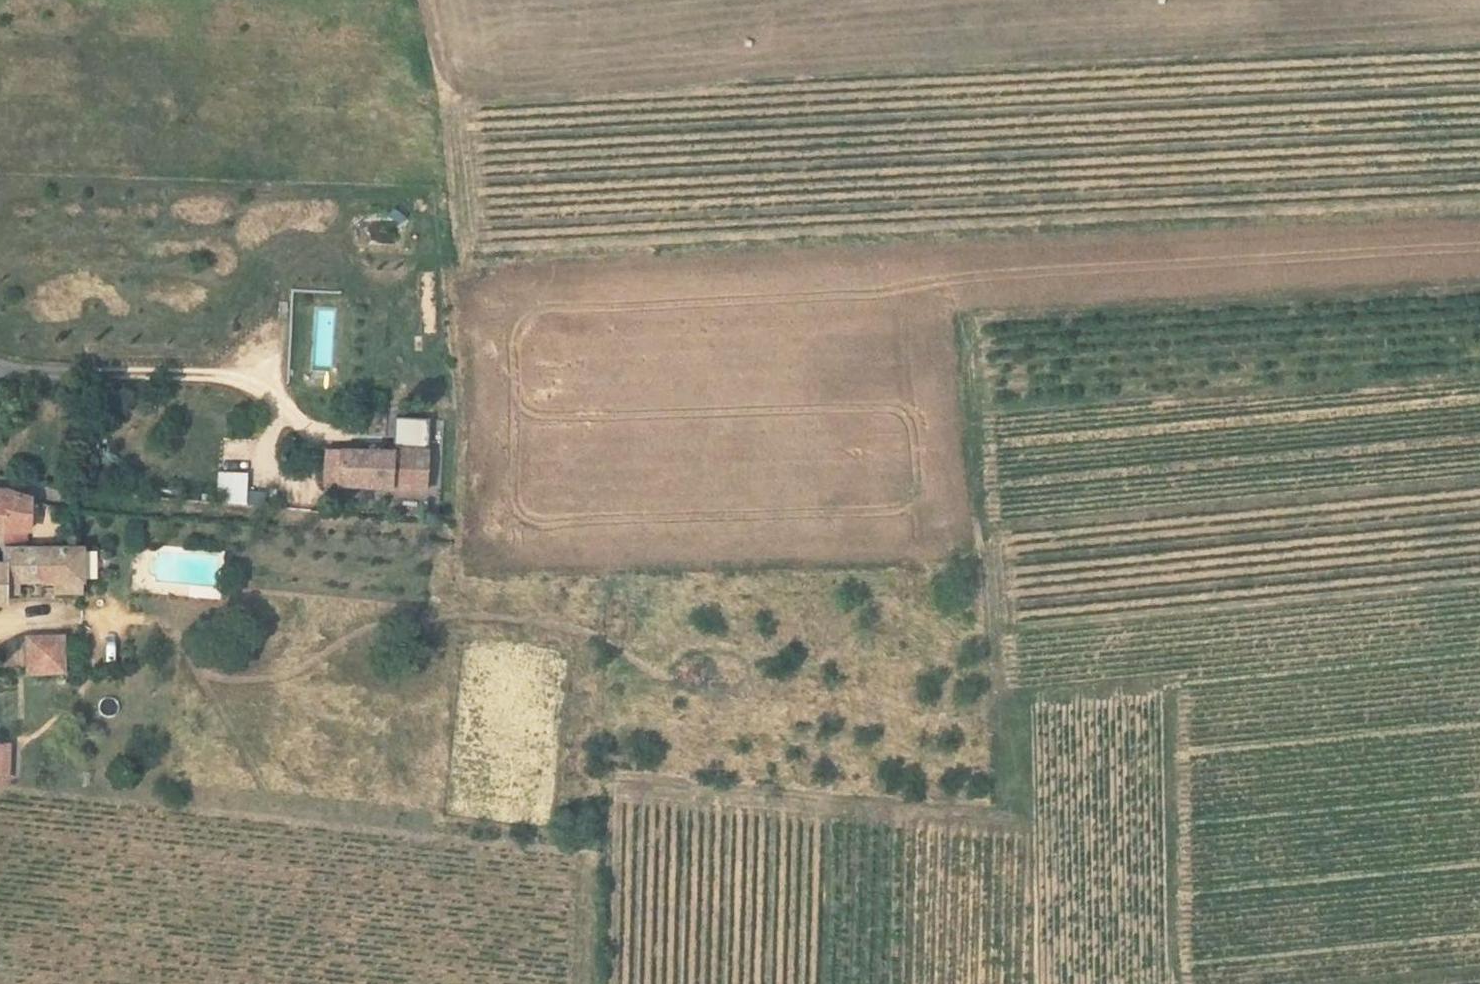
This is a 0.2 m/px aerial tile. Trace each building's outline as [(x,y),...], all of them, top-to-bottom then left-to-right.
[(335,484),(335,489),(424,492),(427,421),(393,420),(392,454),(324,451),(323,484),(335,484)] [(217,471),(216,502),(245,503),(246,472),(217,471)] [(28,528),(28,503),(24,496),(0,489),(0,528),(28,528)] [(18,595),(18,580),(59,581),(58,594),(84,594),(84,579),(92,579),(101,579),(110,577),(114,568),(115,562),(115,557),(113,552),(110,549),(107,547),(0,547),(0,595),(18,595)] [(27,635),(27,671),(64,672),(64,635),(27,635)] [(9,776),(9,746),(0,745),(0,775),(9,776)]
